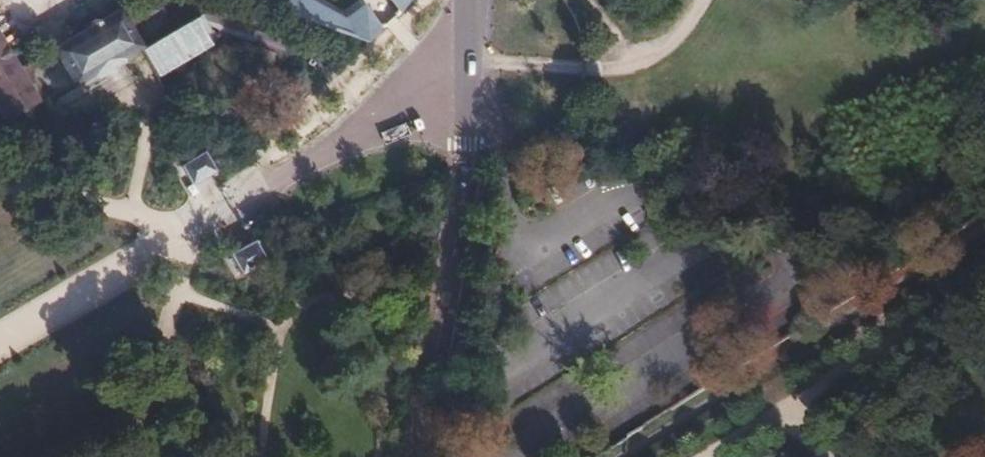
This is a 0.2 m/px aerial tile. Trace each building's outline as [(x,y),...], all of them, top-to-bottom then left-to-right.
[(379,29),(361,8),(354,15),(312,0),(286,0),(282,11),(366,41),(379,29)] [(398,11),(399,10),(399,9),(400,8),(401,7),(402,5),(402,4),(403,3),(404,2),(405,0),(389,0),(398,11)] [(124,10),(52,51),(72,85),(93,73),(96,77),(120,63),(117,58),(144,43),(124,10)] [(0,36),(0,111),(5,119),(37,99),(0,36)] [(222,190),(219,185),(212,172),(190,186),(200,203),(222,190)] [(245,228),(242,224),(220,237),(230,254),(253,241),(245,228)]
